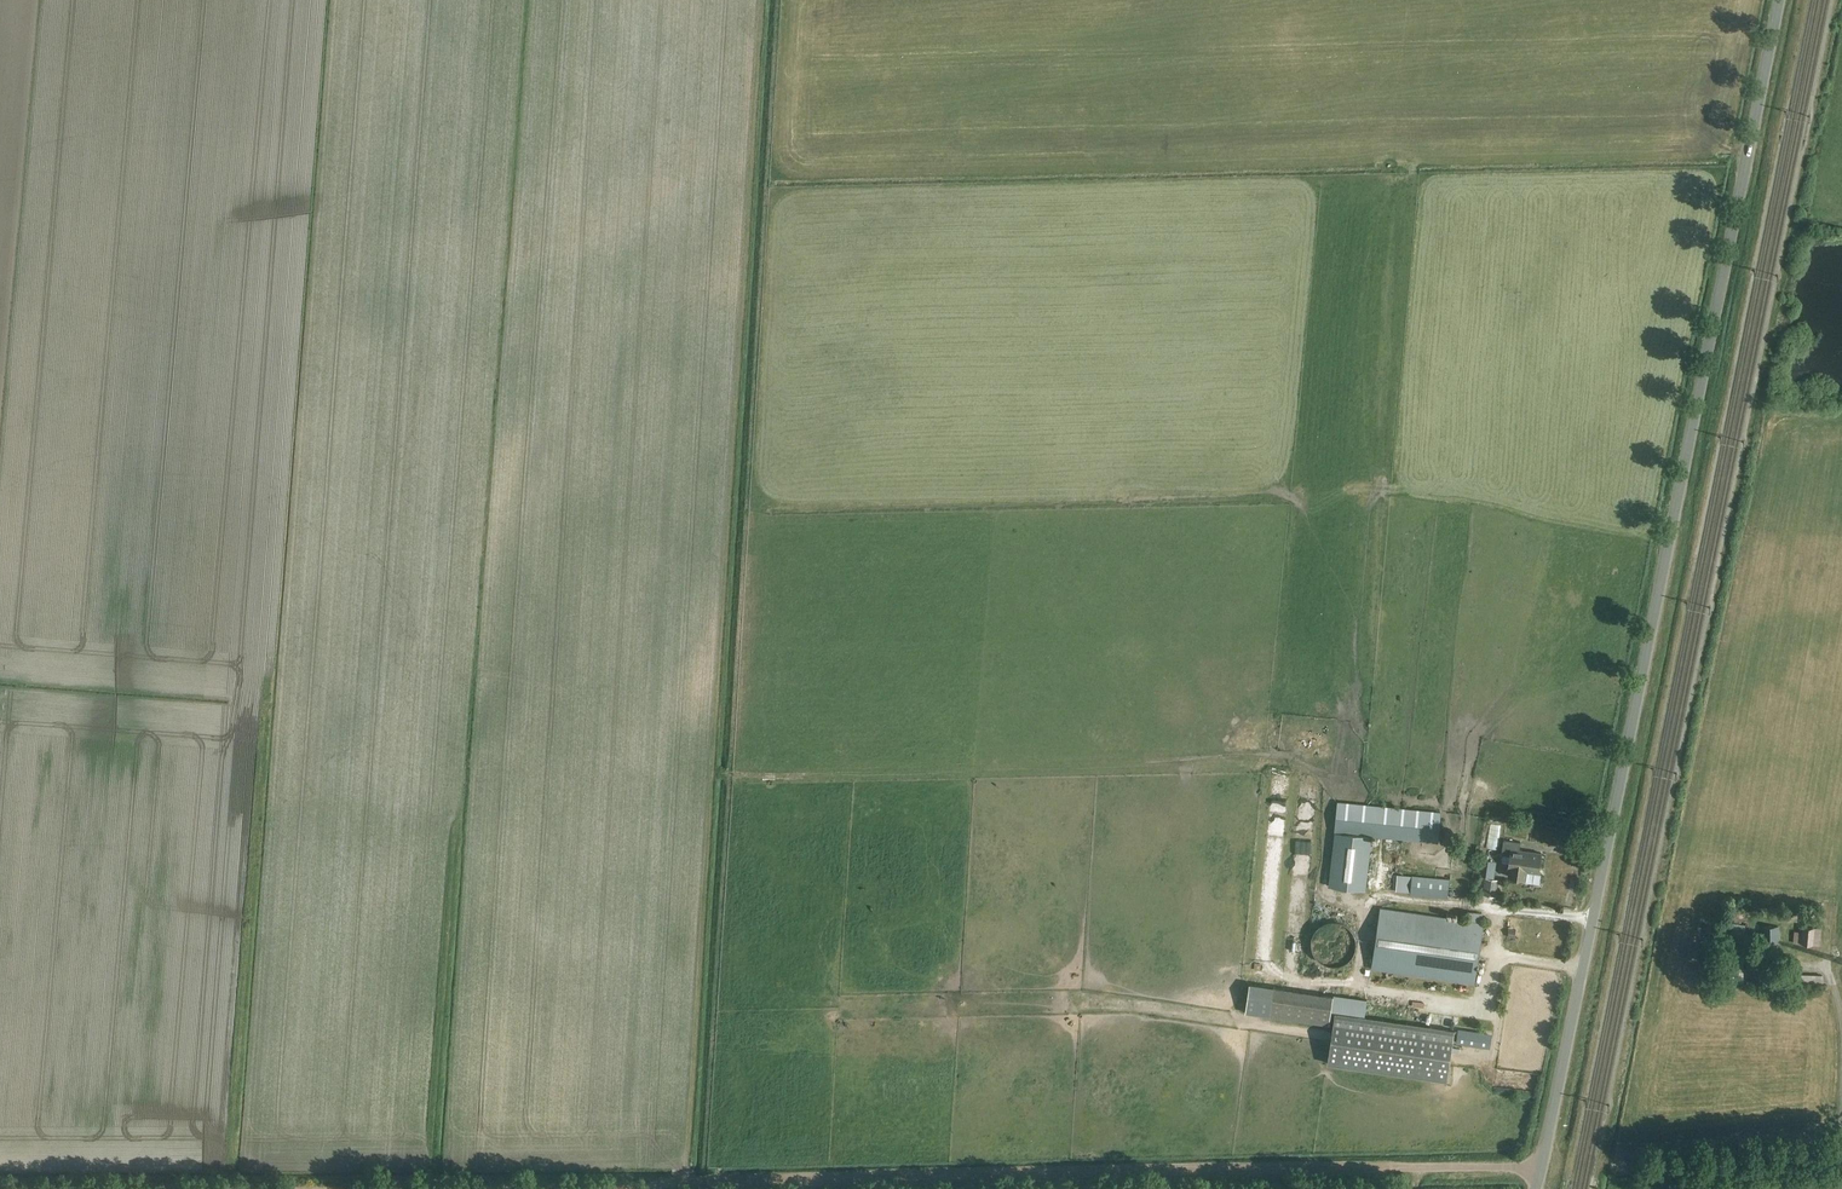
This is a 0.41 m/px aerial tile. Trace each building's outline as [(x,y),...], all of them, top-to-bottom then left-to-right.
[(1445,834),(1447,816),(1440,815),(1441,812),(1337,802),(1329,888),(1365,891),(1370,837),(1403,840),(1399,875),(1412,876),(1410,893),(1448,897),(1454,844),(1438,842),(1439,834),(1445,834)] [(1538,872),(1541,853),(1519,850),(1520,840),(1503,838),(1501,854),(1510,855),(1508,869),(1509,869),(1508,876),(1525,878),(1525,881),(1539,883),(1541,872),(1538,872)] [(1495,896),(1497,879),(1484,878),(1482,895),(1495,896)] [(1379,908),(1370,968),(1474,983),(1483,923),(1379,908)] [(1489,920),(1490,911),(1475,910),(1474,919),(1489,920)] [(1264,911),(1264,926),(1280,926),(1280,912),(1264,911)] [(1350,961),(1355,952),(1357,942),(1354,933),(1347,925),(1337,922),(1327,923),(1318,928),(1313,936),(1311,946),(1314,956),(1321,963),(1331,967),(1341,966),(1350,961)] [(1778,941),(1778,927),(1762,927),(1762,944),(1764,944),(1764,948),(1762,948),(1762,957),(1777,957),(1777,946),(1776,946),(1776,941),(1778,941)] [(1802,928),(1801,944),(1818,945),(1819,929),(1802,928)] [(1743,969),(1743,981),(1754,982),(1754,969),(1743,969)] [(1255,984),(1250,984),(1249,990),(1246,1011),(1245,1012),(1258,1014),(1264,1015),(1269,1016),(1271,1016),(1308,1022),(1329,1025),(1333,996),(1317,994),(1276,988),(1274,987),(1255,984)] [(1367,1001),(1373,1001),(1374,990),(1359,989),(1358,1010),(1367,1010),(1367,1001)] [(1378,1002),(1392,1002),(1392,989),(1378,989),(1378,1002)] [(1327,1063),(1446,1080),(1454,1029),(1334,1012),(1327,1063)] [(1489,1049),(1492,1033),(1457,1028),(1455,1044),(1489,1049)] [(1518,1079),(1506,1078),(1505,1086),(1518,1087),(1518,1081),(1525,1082),(1526,1073),(1518,1072),(1518,1079)] [(1475,1085),(1474,1093),(1486,1094),(1487,1087),(1475,1085)]
